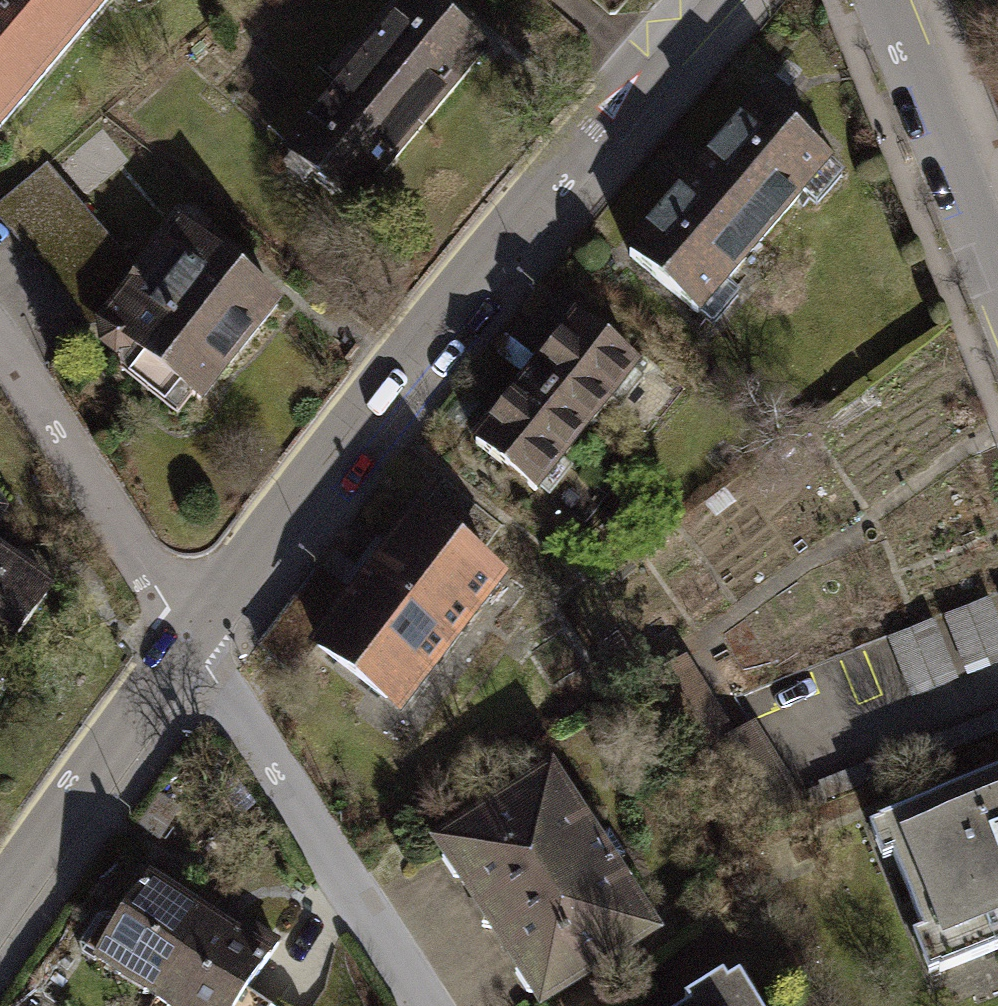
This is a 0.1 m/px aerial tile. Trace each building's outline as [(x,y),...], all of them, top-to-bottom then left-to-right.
[(124,0),(0,0),(0,147),(124,0)] [(433,0),(396,0),(281,137),(352,196),(482,41),(433,0)] [(847,175),(758,97),(692,173),(781,250),(847,175)] [(56,165),(0,207),(0,216),(85,330),(147,286),(56,165)] [(781,250),(692,173),(627,248),(716,325),(781,250)] [(304,311),(188,229),(147,286),(112,335),(229,417),(304,311)] [(669,377),(598,317),(542,383),(613,443),(669,377)] [(613,443),(542,383),(485,449),(556,509),(613,443)] [(440,476),(417,506),(479,554),(502,524),(440,476)] [(708,505),(718,517),(736,502),(726,490),(708,505)] [(324,651),(401,710),(507,576),(479,554),(417,506),(351,590),(312,641),(324,651)] [(24,675),(75,593),(0,546),(0,660),(24,675)] [(849,557),(859,585),(881,577),(871,549),(849,557)] [(301,680),(324,651),(312,641),(351,590),(319,566),(257,645),(301,680)] [(997,662),(997,591),(893,636),(919,696),(997,662)] [(825,649),(783,665),(786,675),(828,658),(825,649)] [(736,726),(691,658),(657,680),(701,749),(736,726)] [(559,764),(438,844),(546,1005),(565,1005),(673,935),(559,764)] [(875,824),(889,860),(899,856),(925,922),(915,926),(933,973),(997,948),(997,776),(875,824)] [(152,992),(205,910),(149,874),(96,956),(152,992)] [(262,946),(205,910),(152,992),(173,1005),(223,1005),(262,946)] [(734,980),(692,1005),(750,1005),(734,980)] [(237,1005),(299,1005),(244,986),(237,1005)]
